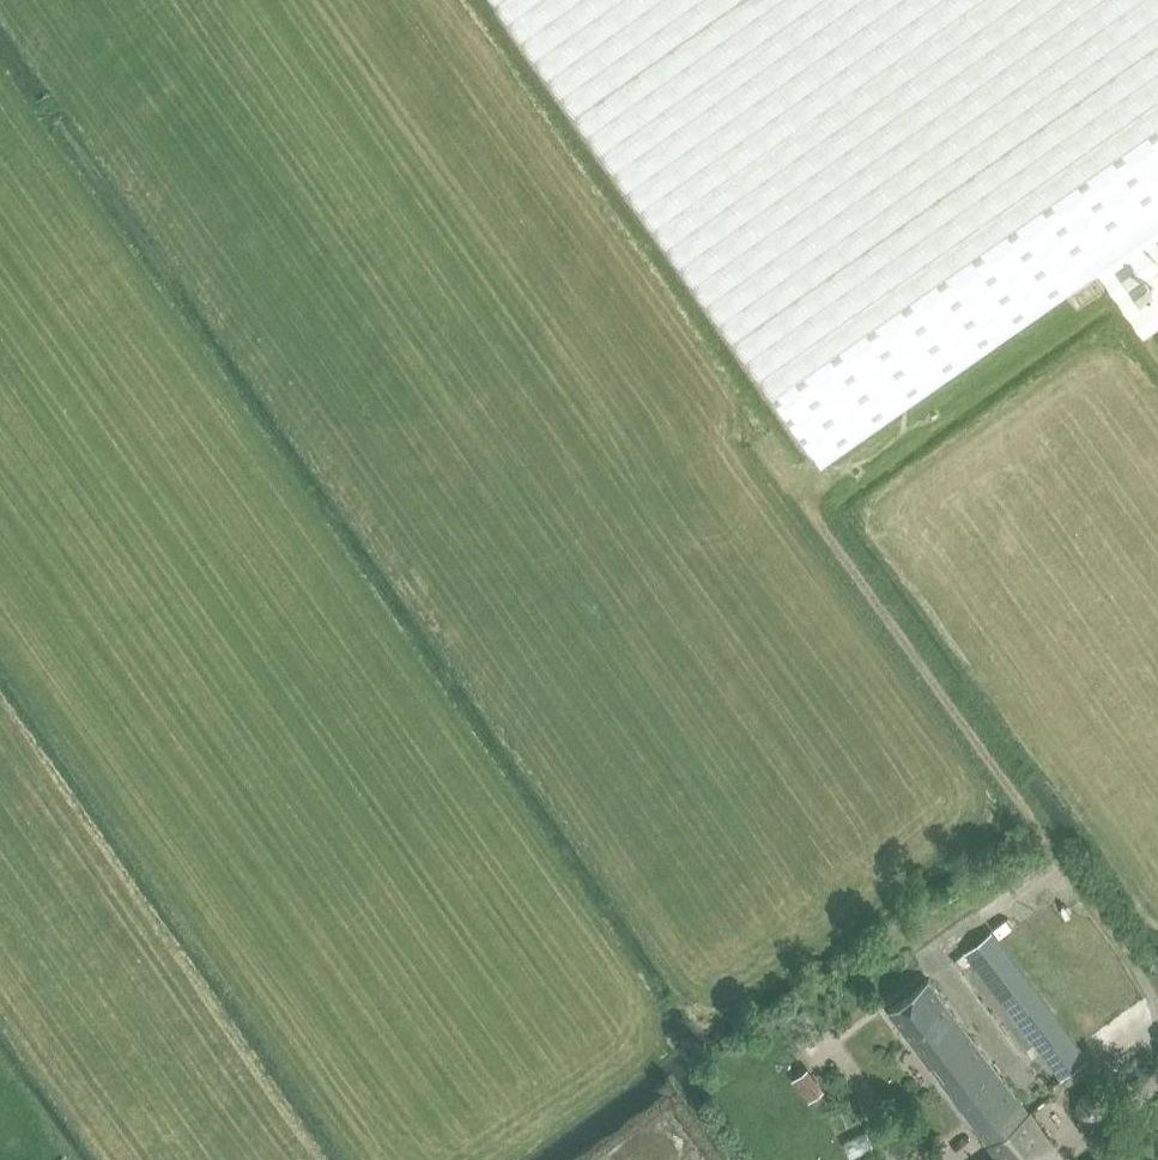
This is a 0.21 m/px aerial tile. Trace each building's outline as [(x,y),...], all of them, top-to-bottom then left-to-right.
[(824,460),(1100,265),(1145,331),(1157,322),(1157,0),(503,0),(824,460)] [(1079,303),(1106,284),(1098,273),(1071,292),(1079,303)] [(1063,1077),(1087,1059),(991,932),(967,951),(1063,1077)] [(889,1011),(917,1048),(941,1078),(993,1147),(1034,1118),(929,981),(889,1011)] [(821,1095),(805,1072),(794,1080),(810,1102),(821,1095)] [(1107,1093),(1090,1086),(1076,1098),(1078,1115),(1095,1123),(1110,1112),(1107,1093)] [(1034,1118),(993,1147),(1002,1159),(1035,1159),(1055,1145),(1034,1118)] [(875,1144),(868,1130),(845,1142),(853,1156),(875,1144)] [(1116,1146),(1095,1159),(1125,1159),(1116,1146)]
